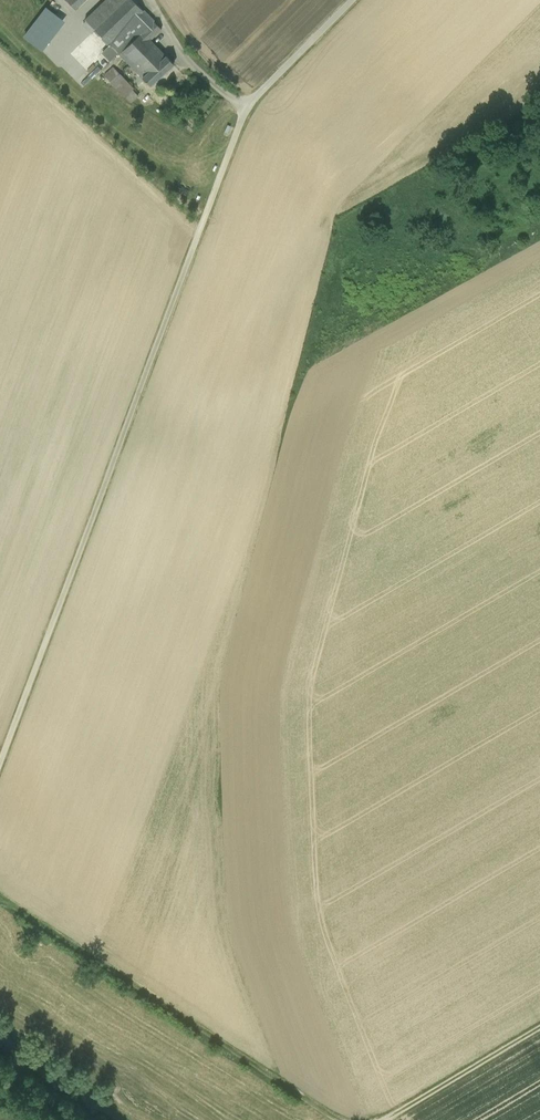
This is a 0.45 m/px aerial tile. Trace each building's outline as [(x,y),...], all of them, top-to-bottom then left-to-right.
[(75,9),(84,0),(66,0),(75,9)] [(166,56),(150,40),(161,30),(132,0),(106,0),(85,20),(110,45),(118,53),(142,78),(143,78),(143,77),(166,56)] [(46,7),(23,37),(43,51),(65,22),(46,7)] [(118,53),(110,45),(102,53),(110,61),(118,53)] [(166,56),(143,77),(143,78),(150,85),(174,64),(166,56)] [(133,89),(113,67),(104,76),(124,97),(125,96),(131,102),(138,96),(132,90),(133,89)]
